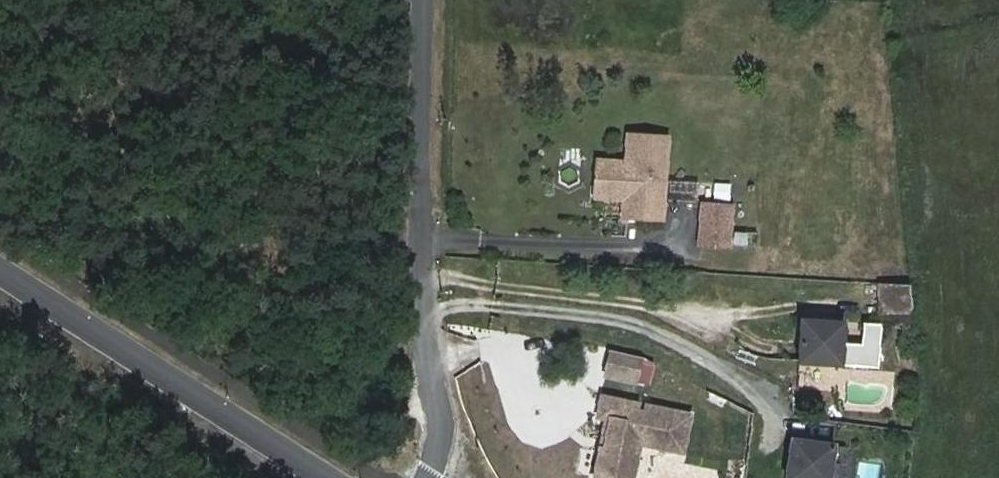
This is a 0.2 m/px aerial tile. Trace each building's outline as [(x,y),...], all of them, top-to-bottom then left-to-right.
[(595,162),(593,200),(622,201),(622,196),(636,197),(635,219),(662,221),(666,138),(625,135),(624,164),(595,162)] [(636,197),(622,196),(622,201),(621,218),(635,219),(636,197)] [(729,207),(701,205),(699,246),(727,247),(729,207)] [(908,312),(905,284),(878,283),(879,313),(908,312)] [(843,322),(799,324),(801,367),(844,365),(843,322)] [(635,363),(606,355),(600,381),(628,389),(635,363)] [(607,421),(596,477),(619,477),(621,468),(626,464),(634,466),(638,447),(682,455),(686,434),(681,433),(684,412),(647,406),(646,412),(641,411),(642,405),(599,397),(595,419),(607,421)] [(779,477),(827,477),(832,445),(785,438),(779,477)] [(634,466),(626,464),(621,468),(619,477),(632,477),(634,466)]
